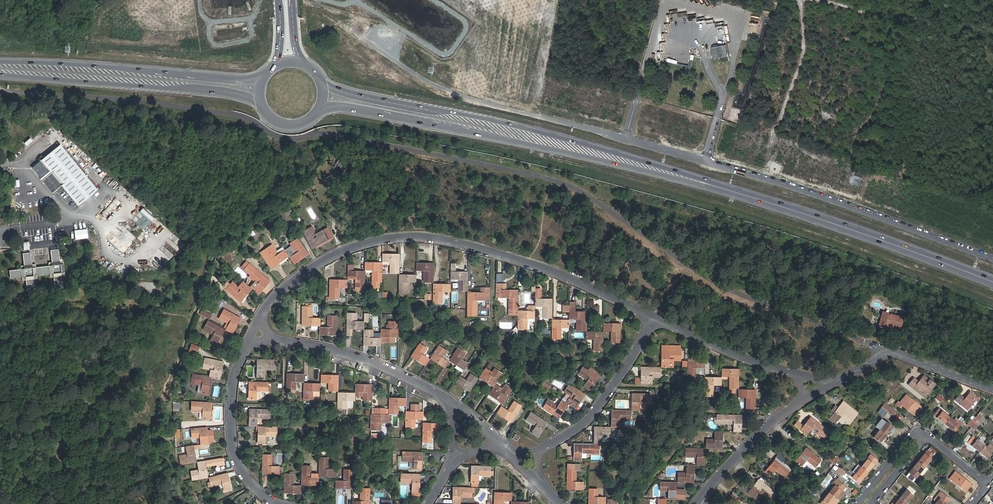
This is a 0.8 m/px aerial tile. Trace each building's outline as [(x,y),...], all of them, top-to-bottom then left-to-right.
[(726,48),(717,49),(719,56),(727,55),(726,48)] [(27,146),(33,140),(31,137),(25,143),(27,146)] [(100,192),(62,145),(42,161),(52,174),(44,181),(53,193),(62,186),(79,208),(100,192)] [(342,174),(348,165),(339,160),(334,169),(342,174)] [(15,201),(21,200),(18,179),(12,180),(15,201)] [(106,217),(113,210),(118,205),(118,206),(121,203),(117,198),(102,213),(106,217)] [(288,203),(282,207),(285,211),(290,207),(288,203)] [(143,208),(140,211),(152,221),(155,217),(143,208)] [(147,219),(143,223),(137,215),(133,218),(143,229),(150,223),(147,219)] [(312,248),(333,237),(328,227),(320,231),(321,234),(317,236),(315,234),(311,227),(303,231),(312,248)] [(111,233),(107,238),(124,252),(129,246),(128,246),(135,238),(130,233),(126,237),(116,229),(113,232),(118,236),(117,237),(111,233)] [(294,264),(308,254),(297,239),(289,244),(296,253),(289,257),(294,264)] [(264,251),(274,265),(288,256),(284,250),(278,254),(272,245),(264,251)] [(60,275),(59,259),(56,259),(55,249),(46,250),(47,260),(44,260),(44,265),(32,266),(31,262),(28,262),(26,252),(19,253),(20,263),(17,263),(17,267),(7,269),(8,277),(18,276),(19,279),(21,279),(23,290),(30,289),(29,278),(33,278),(32,274),(45,273),(45,276),(49,276),(50,287),(58,286),(57,275),(60,275)] [(264,251),(259,254),(270,268),(274,265),(264,251)] [(399,254),(382,254),(382,262),(390,262),(390,273),(399,273),(399,254)] [(218,259),(213,272),(217,274),(221,262),(218,259)] [(253,290),(259,295),(270,282),(249,264),(246,261),(241,267),(244,269),(250,275),(249,277),(258,284),(253,290)] [(382,263),(364,262),(364,270),(372,270),(372,281),(382,282),(382,263)] [(433,282),(433,263),(416,263),(416,271),(424,271),(424,282),(433,282)] [(348,267),(347,271),(347,279),(355,279),(355,290),(364,290),(364,271),(351,271),(351,267),(348,267)] [(458,280),(458,283),(458,291),(467,291),(467,272),(466,272),(457,272),(451,272),(450,280),(458,280)] [(399,275),(399,294),(408,294),(409,282),(416,283),(416,275),(399,275)] [(330,280),(330,299),(339,299),(340,288),(347,288),(347,280),(330,280)] [(508,315),(517,316),(517,311),(518,291),(507,290),(503,290),(503,284),(503,280),(496,280),(496,283),(496,298),(508,298),(508,315)] [(240,302),(252,289),(246,284),(242,289),(233,282),(226,290),(240,302)] [(433,284),(433,299),(433,303),(442,303),(443,292),(450,292),(450,284),(433,284)] [(476,317),(477,301),(490,301),(490,288),(481,287),(481,293),(467,292),(467,308),(467,316),(476,317)] [(535,306),(543,306),(542,318),(552,318),(552,299),(540,299),(540,291),(535,291),(535,299),(535,305),(535,306)] [(303,306),(302,326),(319,326),(319,318),(312,318),(312,305),(308,304),(308,306),(303,306)] [(569,306),(569,311),(569,319),(577,319),(577,323),(576,331),(586,331),(586,312),(574,311),(574,304),(569,304),(569,306)] [(517,311),(517,316),(517,330),(527,330),(527,319),(535,319),(535,311),(535,306),(535,305),(529,305),(526,307),(525,311),(517,311)] [(212,315),(202,309),(199,314),(210,319),(212,315)] [(229,324),(227,329),(226,330),(232,334),(241,318),(224,310),(219,319),(227,323),(229,324)] [(347,329),(353,329),(363,329),(363,321),(356,321),(356,313),(347,313),(347,329)] [(889,326),(890,327),(899,329),(902,319),(882,314),(881,320),(884,321),(881,329),(888,330),(889,326)] [(319,335),(336,335),(337,316),(327,316),(327,327),(319,327),(319,335)] [(203,327),(207,320),(199,317),(196,323),(203,327)] [(217,345),(224,329),(208,320),(203,330),(212,335),(209,341),(217,345)] [(552,320),(551,336),(551,339),(561,339),(561,328),(569,328),(569,323),(569,320),(552,320)] [(380,337),(398,337),(398,321),(388,321),(388,329),(381,329),(380,337)] [(620,343),(620,323),(604,323),(604,331),(611,331),(611,343),(620,343)] [(363,345),(380,346),(380,338),(373,338),(373,330),(363,330),(363,345)] [(593,339),(593,351),(603,351),(604,332),(586,332),(586,339),(593,339)] [(189,351),(197,353),(199,346),(192,343),(189,351)] [(420,344),(411,357),(425,366),(429,359),(423,355),(427,348),(420,344)] [(430,358),(444,368),(448,361),(442,357),(447,350),(438,345),(430,358)] [(677,351),(677,346),(666,346),(665,351),(661,351),(661,367),(669,367),(670,360),(681,360),(681,351),(677,351)] [(462,372),(463,370),(467,363),(461,360),(466,353),(458,347),(449,361),(456,365),(455,368),(462,372)] [(214,370),(212,378),(220,379),(223,362),(204,359),(203,368),(210,369),(214,370)] [(257,360),(256,377),(264,377),(265,369),(276,370),(276,360),(257,360)] [(697,360),(691,360),(688,360),(687,379),(692,379),(692,385),(697,385),(697,379),(697,372),(704,372),(704,368),(705,368),(705,360),(697,360)] [(590,391),(599,377),(583,367),(577,374),(587,380),(583,387),(590,391)] [(641,367),(641,379),(641,384),(649,384),(649,376),(660,377),(660,367),(641,367)] [(479,377),(493,387),(495,384),(502,374),(494,368),(489,375),(483,371),(479,377)] [(730,377),(729,393),(736,393),(736,388),(739,388),(739,369),(722,369),(722,376),(730,377)] [(208,394),(211,378),(209,377),(192,374),(187,373),(186,377),(186,381),(186,382),(190,383),(201,385),(200,393),(208,394)] [(455,382),(469,392),(478,379),(470,373),(466,380),(459,376),(455,382)] [(304,374),(287,374),(286,390),(296,390),(296,382),(303,382),(304,374)] [(338,391),(338,375),(321,375),(321,382),(328,383),(328,391),(338,391)] [(909,384),(922,395),(928,386),(931,389),(935,385),(924,376),(919,382),(914,378),(909,384)] [(714,396),(714,385),(722,385),(722,378),(705,377),(704,396),(714,396)] [(268,382),(249,381),(248,399),(256,399),(260,399),(260,391),(268,391),(268,387),(268,382)] [(303,383),(303,398),(313,399),(313,391),(320,391),(321,383),(303,383)] [(495,384),(493,387),(488,394),(503,404),(511,391),(512,390),(509,389),(510,386),(505,383),(502,388),(495,384)] [(355,392),(355,393),(355,396),(362,396),(362,400),(372,400),(372,385),(355,384),(355,392)] [(573,398),(569,404),(571,406),(576,409),(585,394),(569,384),(564,392),(573,398)] [(928,386),(922,395),(925,397),(931,389),(928,386)] [(747,397),(746,409),(755,409),(756,390),(739,389),(739,397),(747,397)] [(355,396),(355,393),(338,392),(337,407),(337,408),(347,408),(347,400),(355,401),(355,396)] [(955,400),(967,411),(975,401),(977,402),(979,399),(970,392),(965,398),(960,394),(955,400)] [(632,394),(631,410),(639,411),(639,403),(651,404),(651,394),(632,394)] [(900,403),(903,406),(914,414),(920,406),(908,396),(907,397),(906,395),(900,403)] [(389,398),(389,413),(398,414),(399,406),(406,406),(406,398),(389,398)] [(559,417),(568,404),(562,400),(557,406),(548,400),(543,408),(559,417)] [(210,419),(211,402),(191,401),(191,411),(202,411),(202,419),(210,419)] [(511,422),(522,406),(514,401),(508,410),(501,406),(497,413),(511,422)] [(832,416),(829,418),(836,424),(841,418),(849,425),(858,414),(843,401),(838,408),(837,410),(837,409),(834,407),(829,413),(832,416)] [(888,412),(892,416),(895,412),(885,403),(881,407),(888,412)] [(884,417),(888,412),(881,407),(878,412),(884,417)] [(933,415),(944,424),(950,417),(939,408),(933,415)] [(249,409),(249,426),(256,426),(257,418),(268,419),(268,409),(249,409)] [(371,409),(371,414),(371,418),(371,430),(381,430),(381,422),(388,422),(389,415),(375,414),(375,409),(371,409)] [(612,410),(611,427),(619,427),(619,420),(630,420),(631,410),(612,410)] [(406,411),(405,427),(415,427),(415,419),(423,420),(423,412),(406,411)] [(547,423),(531,412),(526,420),(535,426),(531,433),(538,437),(547,423)] [(741,432),(742,415),(738,415),(717,415),(717,424),(733,424),(733,432),(741,432)] [(830,433),(810,417),(800,430),(806,435),(811,429),(824,440),(830,433)] [(950,417),(944,424),(955,433),(963,423),(959,420),(956,423),(950,417)] [(880,430),(886,435),(892,428),(886,422),(880,430)] [(427,443),(432,443),(432,431),(439,431),(440,424),(423,423),(422,439),(422,441),(427,441),(427,443)] [(258,426),(257,443),(265,444),(265,436),(277,436),(277,426),(258,426)] [(206,427),(190,428),(191,438),(200,437),(201,444),(208,443),(206,427)] [(594,427),(594,444),(599,444),(602,444),(602,437),(610,437),(610,427),(594,427)] [(880,443),(886,435),(880,430),(874,437),(880,443)] [(707,448),(722,449),(723,432),(715,432),(715,439),(707,439),(707,448)] [(967,443),(979,452),(984,445),(972,436),(967,443)] [(599,444),(594,444),(593,444),(574,443),(573,460),(582,461),(582,453),(593,453),(599,453),(599,444)] [(196,462),(193,445),(185,446),(187,454),(179,455),(180,465),(196,462)] [(979,452),(987,458),(992,452),(992,451),(992,450),(992,448),(989,445),(987,447),(984,445),(979,452)] [(930,447),(928,451),(934,455),(937,452),(930,447)] [(704,465),(705,448),(685,448),(685,457),(697,458),(696,465),(704,465)] [(821,461),(806,449),(795,462),(801,467),(806,460),(815,467),(821,461)] [(918,461),(925,467),(934,456),(934,455),(928,451),(927,450),(918,461)] [(402,456),(402,461),(414,461),(413,469),(421,469),(422,452),(402,452),(402,456)] [(827,458),(835,464),(840,459),(832,452),(827,458)] [(262,454),(262,474),(279,474),(279,466),(272,466),(272,454),(262,454)] [(861,466),(868,471),(877,460),(871,454),(861,466)] [(776,458),(783,464),(786,461),(778,455),(776,458)] [(223,457),(205,460),(206,466),(217,464),(217,465),(224,464),(223,457)] [(318,476),(336,477),(336,469),(328,468),(328,458),(319,457),(318,476)] [(776,471),(784,478),(791,470),(783,464),(776,458),(765,472),(771,477),(776,471)] [(192,480),(207,477),(204,460),(197,462),(199,469),(190,470),(192,480)] [(915,479),(925,467),(918,461),(908,473),(915,479)] [(302,465),(301,485),(318,485),(318,477),(311,477),(311,466),(302,465)] [(576,481),(576,471),(581,471),(581,465),(567,465),(567,469),(567,489),(583,490),(584,482),(576,481)] [(694,482),(694,465),(686,465),(686,473),(678,473),(678,482),(694,482)] [(490,476),(490,471),(491,466),(471,466),(471,483),(478,483),(479,476),(490,476)] [(834,469),(842,474),(844,471),(837,466),(834,469)] [(859,483),(868,471),(861,466),(852,478),(859,483)] [(336,488),(352,489),(353,469),(343,469),(343,481),(336,480),(336,488)] [(949,479),(966,493),(972,485),(955,471),(949,479)] [(227,473),(208,477),(211,487),(222,484),(224,491),(231,489),(227,473)] [(284,493),(301,493),(301,486),(293,485),(294,474),(284,473),(284,493)] [(420,496),(420,474),(400,473),(400,483),(412,483),(411,496),(420,496)] [(759,492),(771,502),(777,494),(759,479),(748,493),(754,498),(759,492)] [(829,492),(836,498),(840,501),(843,496),(846,493),(842,490),(844,486),(840,483),(837,480),(834,484),(835,485),(829,492)] [(676,494),(676,482),(660,482),(660,491),(668,491),(667,499),(676,499),(686,499),(686,490),(680,490),(680,493),(678,494),(676,494)] [(452,503),(460,503),(460,497),(472,497),(472,488),(470,488),(453,487),(452,503)] [(588,503),(605,503),(605,497),(598,497),(598,489),(588,489),(588,503)] [(906,490),(900,497),(907,503),(913,495),(906,490)] [(950,499),(941,491),(935,498),(938,501),(935,503),(946,503),(950,499)] [(494,503),(504,503),(504,500),(511,500),(511,493),(494,492),(494,503)] [(840,501),(836,498),(829,492),(820,503),(837,503),(840,501)] [(370,493),(360,493),(360,501),(352,500),(352,503),(369,503),(370,493)]
